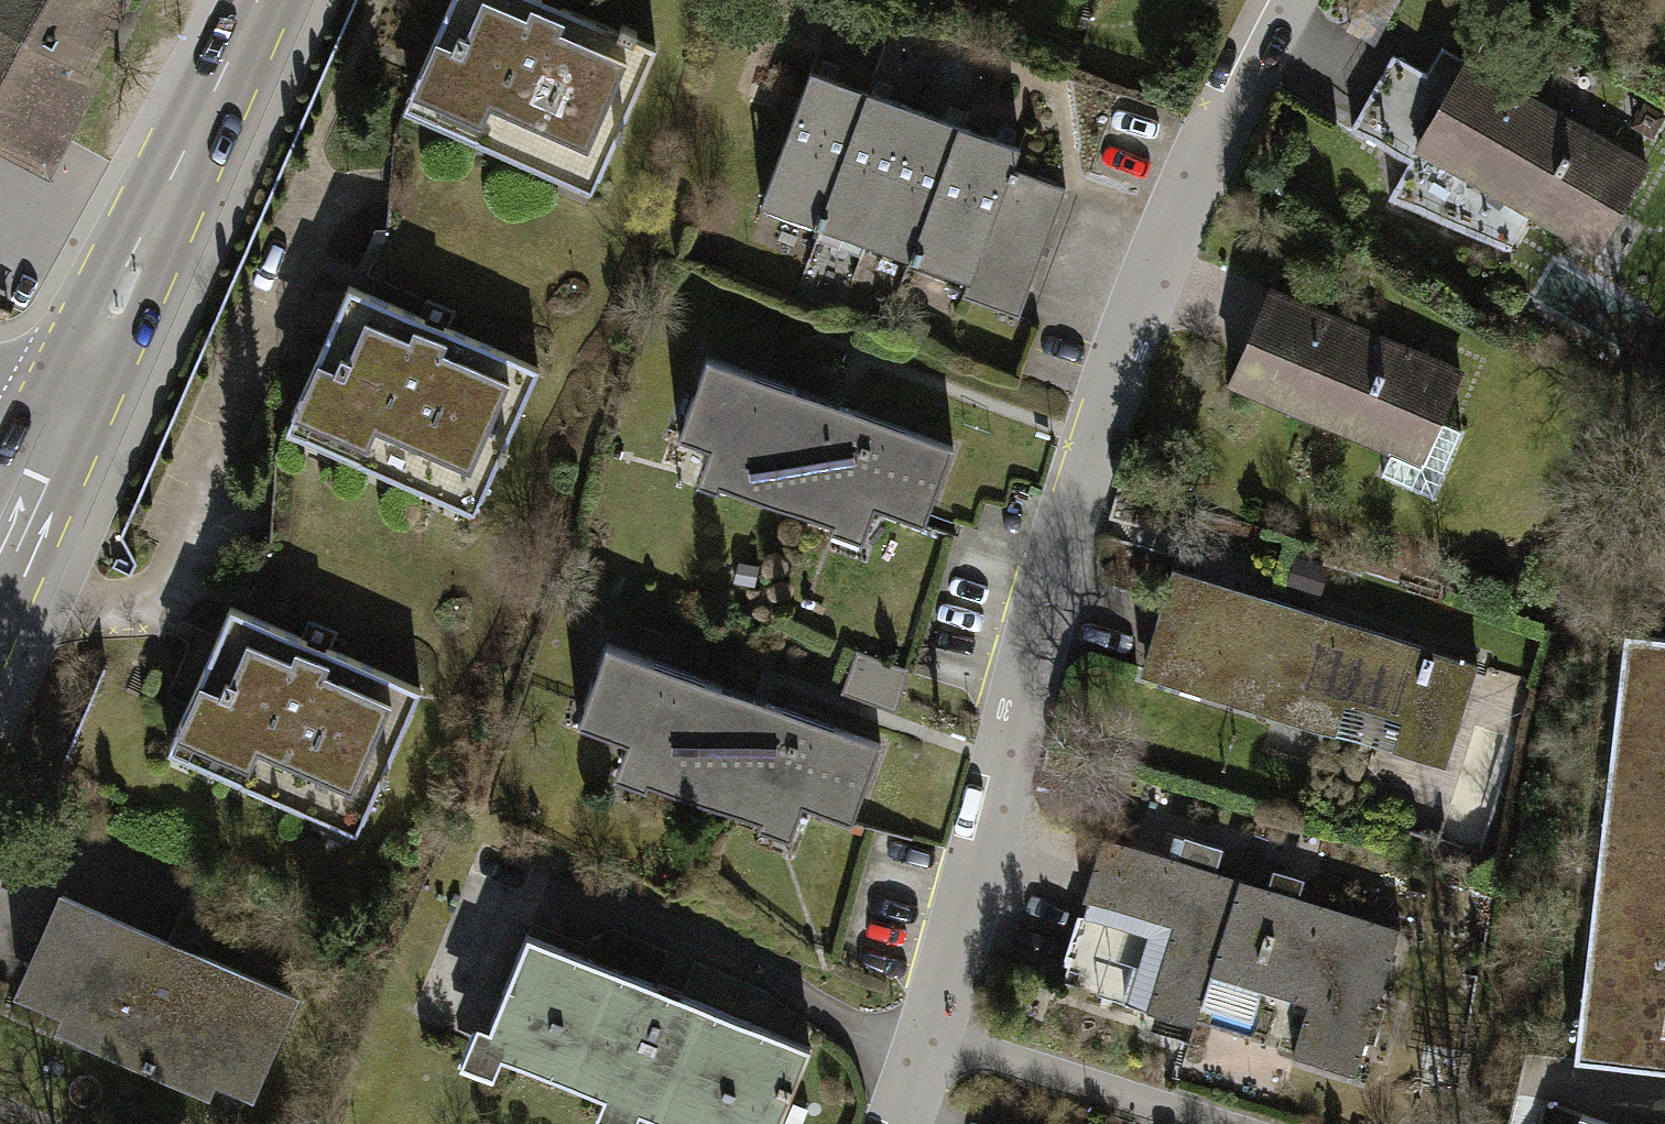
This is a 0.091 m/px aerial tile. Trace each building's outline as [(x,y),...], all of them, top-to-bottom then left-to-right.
[(39,144),(48,128),(117,0),(0,0),(0,123),(39,144)] [(655,46),(634,36),(637,30),(621,23),(619,30),(569,8),(563,5),(558,16),(537,7),(540,0),(451,0),(410,92),(599,174),(616,135),(620,137),(625,126),(621,124),(655,46)] [(537,7),(558,16),(563,5),(569,8),(572,0),(540,0),(537,7)] [(1347,29),(1377,46),(1403,0),(1364,0),(1347,29)] [(1442,47),(1426,75),(1450,90),(1467,61),(1442,47)] [(1619,211),(1645,164),(1467,61),(1450,90),(1426,75),(1393,56),(1351,128),(1410,162),(1389,197),(1509,251),(1531,214),(1569,236),(1593,196),(1619,211)] [(869,92),(810,71),(761,205),(819,226),(869,92)] [(599,174),(410,92),(402,111),(591,194),(599,174)] [(915,109),(869,92),(819,226),(865,243),(915,109)] [(961,126),(915,109),(865,243),(911,260),(961,126)] [(1019,148),(961,126),(911,260),(970,281),(1011,168),(1019,148)] [(1066,188),(1011,168),(970,281),(963,296),(1018,316),(1066,188)] [(1593,196),(1569,236),(1595,251),(1619,211),(1593,196)] [(504,445),(539,367),(449,328),(444,326),(439,336),(420,328),(425,317),(420,315),(349,284),(292,413),(482,496),(500,455),(504,457),(509,447),(504,445)] [(1439,420),(1460,372),(1272,289),(1231,380),(1392,451),(1382,473),(1432,495),(1461,430),(1439,420)] [(425,301),(420,315),(425,317),(420,328),(439,336),(444,326),(449,328),(454,315),(425,301)] [(924,525),(953,445),(707,355),(678,434),(710,446),(729,453),(719,481),(834,524),(839,512),(869,523),(875,507),(924,525)] [(472,515),(482,496),(292,413),(283,434),(472,515)] [(729,453),(710,446),(698,480),(717,487),(719,481),(729,453)] [(839,512),(834,524),(832,530),(861,541),(869,523),(839,512)] [(1344,701),(1454,736),(1477,663),(1174,568),(1141,672),(1334,732),(1344,701)] [(386,765),(420,687),(330,648),(327,646),(322,657),(302,648),(307,638),(302,635),(231,604),(174,734),(364,816),(381,776),(385,777),(390,766),(386,765)] [(307,623),(302,635),(307,638),(302,648),(322,657),(327,646),(330,648),(336,635),(307,623)] [(1625,634),(1574,1060),(1664,1071),(1664,639),(1625,634)] [(852,822),(881,743),(607,642),(577,721),(626,739),(620,755),(622,756),(651,767),(646,779),(762,822),(766,809),(797,820),(803,804),(852,822)] [(856,650),(841,691),(896,711),(908,671),(856,650)] [(1344,701),(1334,732),(1444,767),(1454,736),(1344,701)] [(364,816),(174,734),(165,753),(355,835),(364,816)] [(651,767),(622,756),(615,775),(644,785),(646,779),(651,767)] [(766,809),(762,822),(759,827),(789,838),(797,820),(766,809)] [(1177,859),(1103,835),(1083,897),(1089,898),(1063,983),(1193,1024),(1210,973),(1240,878),(1215,871),(1222,848),(1184,836),(1177,859)] [(1399,928),(1240,878),(1210,973),(1308,1004),(1292,1055),(1354,1074),(1399,928)] [(252,1091),(294,994),(62,894),(20,991),(99,1025),(93,1039),(152,1065),(158,1050),(252,1091)] [(809,1048),(529,934),(490,1028),(483,1046),(503,1054),(605,1096),(641,1110),(675,1123),(778,1123),(809,1048)] [(483,1046),(490,1028),(477,1023),(462,1060),(495,1073),(503,1054),(483,1046)] [(605,1096),(597,1115),(619,1123),(635,1123),(641,1110),(605,1096)] [(1582,1114),(1578,1123),(1611,1123),(1582,1114)]
